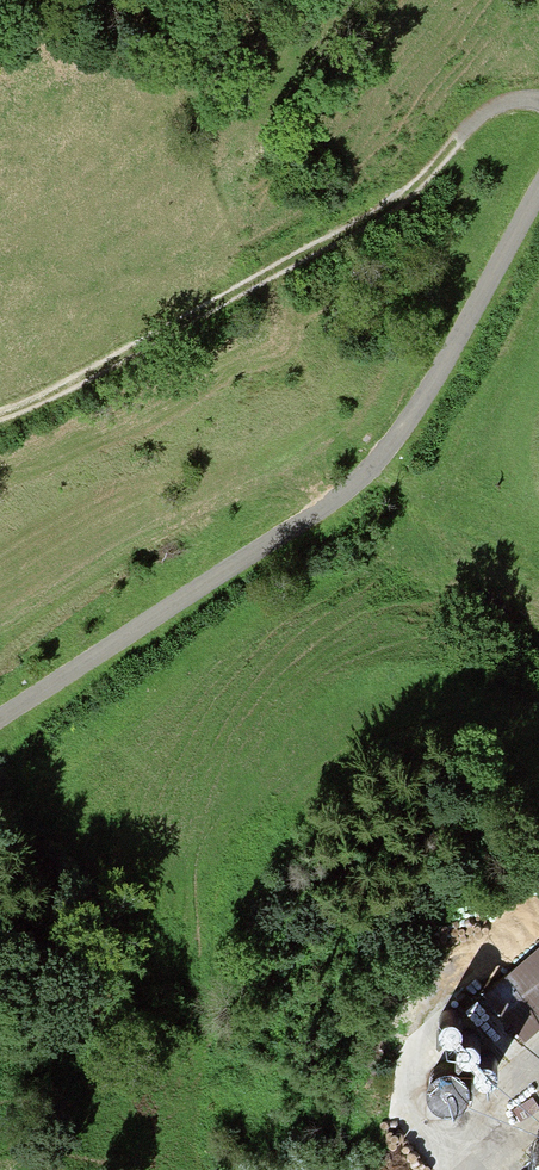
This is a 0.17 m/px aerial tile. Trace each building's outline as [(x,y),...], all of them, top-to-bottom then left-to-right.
[(363,252),(347,259),(354,275),(371,268),(363,252)] [(483,988),(524,1035),(538,1022),(538,939),(483,988)] [(536,1162),(527,1169),(538,1169),(538,1159),(536,1162)]
